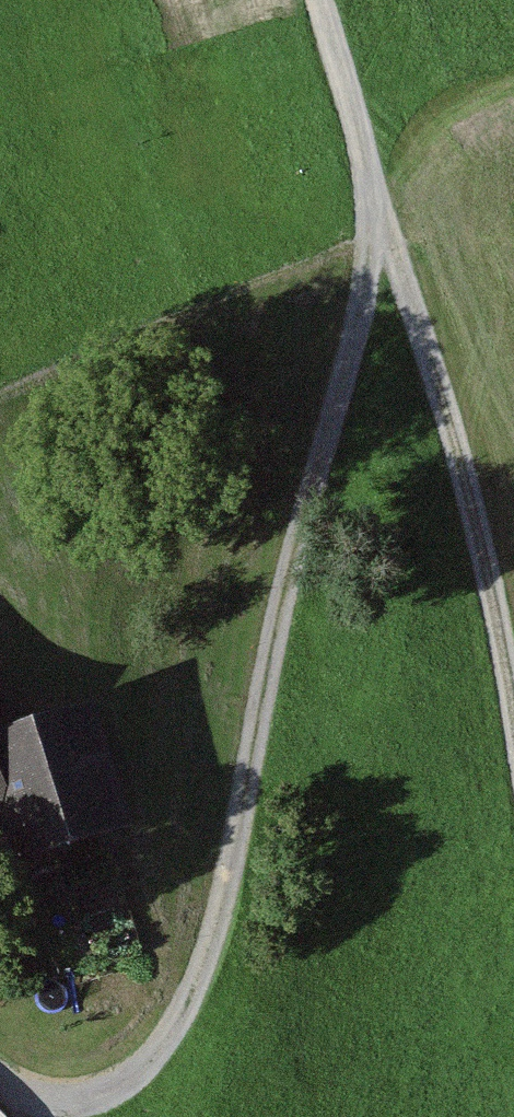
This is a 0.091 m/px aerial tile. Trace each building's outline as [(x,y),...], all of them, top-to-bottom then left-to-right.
[(2,821),(17,873),(133,837),(94,712),(12,741),(0,711),(0,822),(2,821)]
